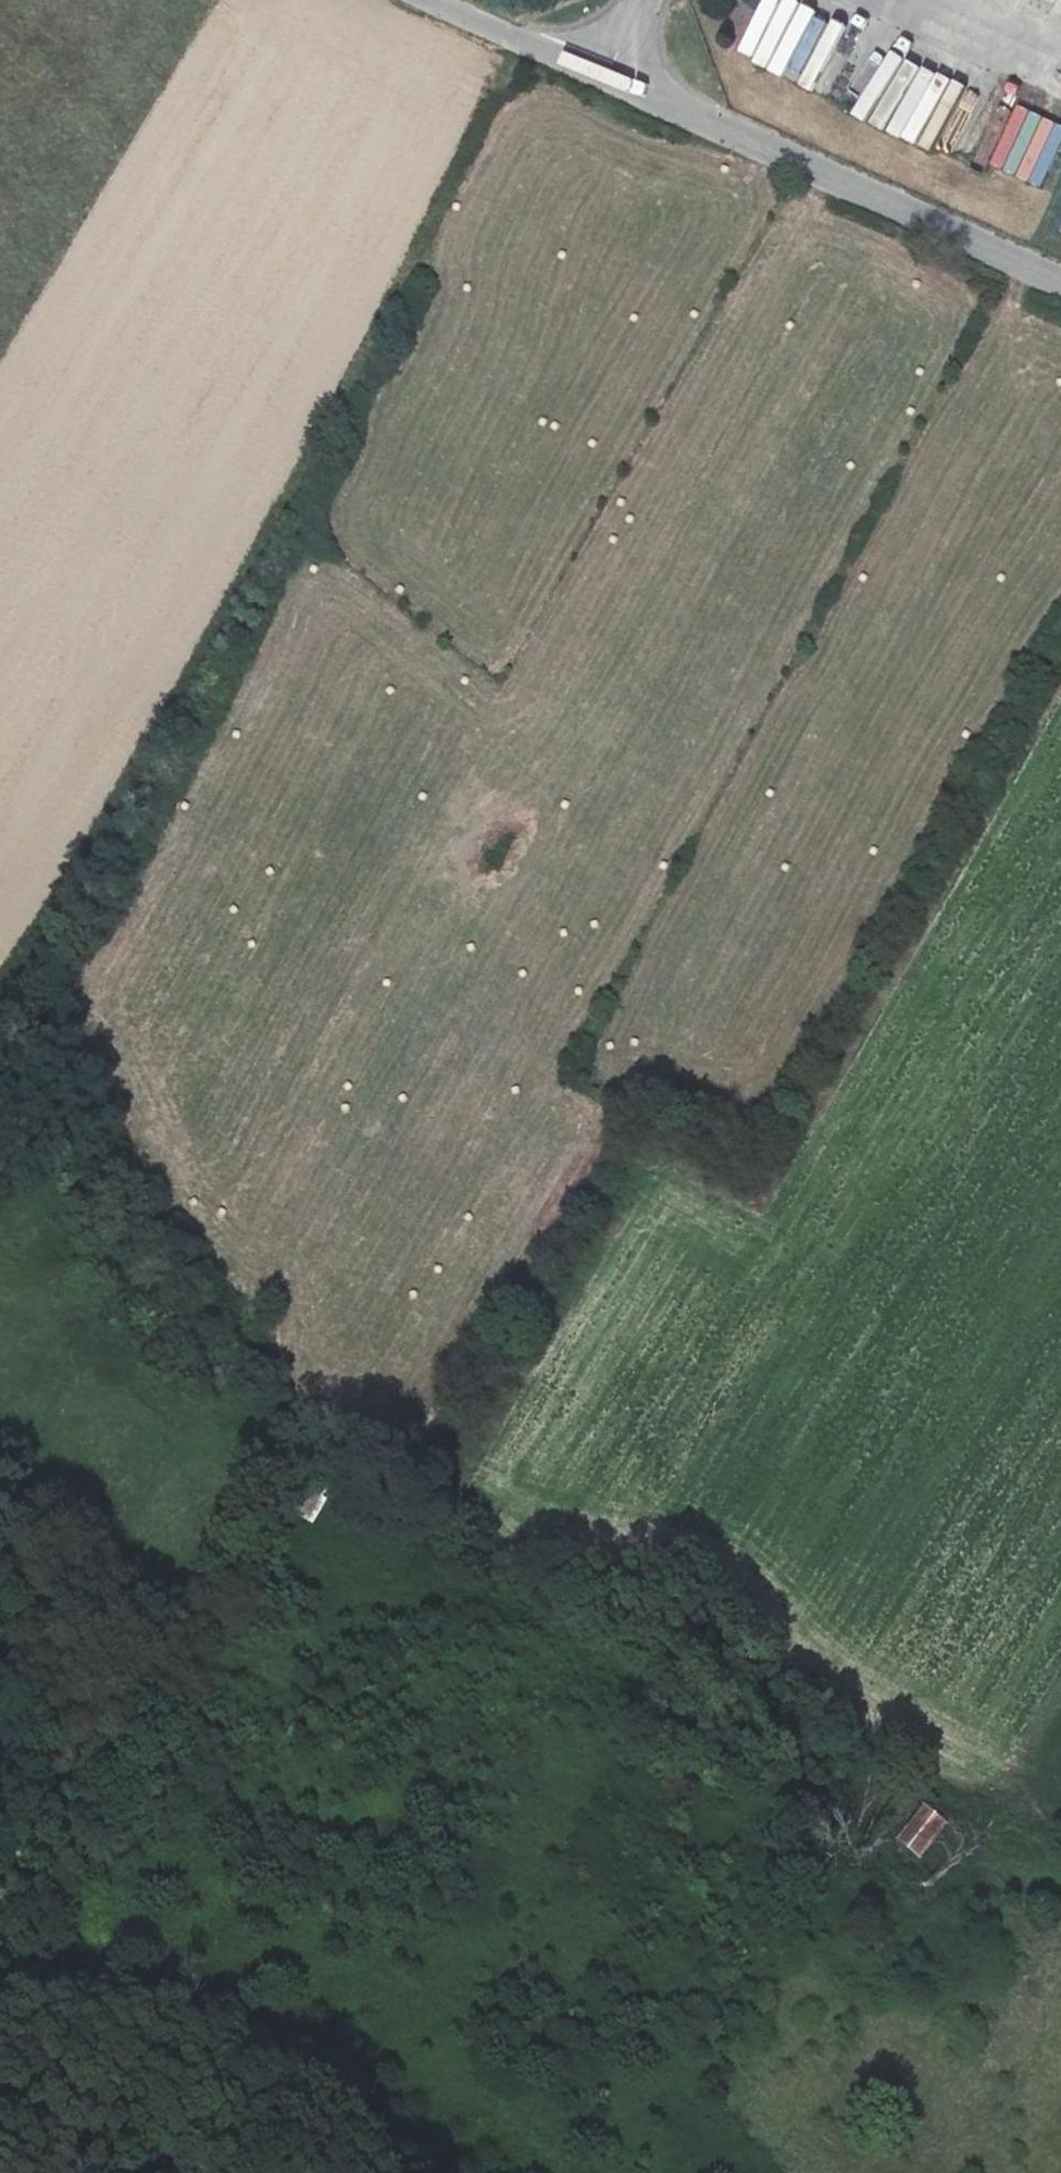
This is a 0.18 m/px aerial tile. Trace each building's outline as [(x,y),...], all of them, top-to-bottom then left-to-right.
[(776,0),(762,0),(742,52),(755,57),(776,0)] [(1060,14),(1060,0),(1030,0),(1060,14)] [(1034,138),(1019,174),(1043,184),(1060,141),(1060,124),(1031,111),(1022,133),(1034,138)] [(942,1828),(923,1813),(897,1844),(917,1859),(942,1828)]
